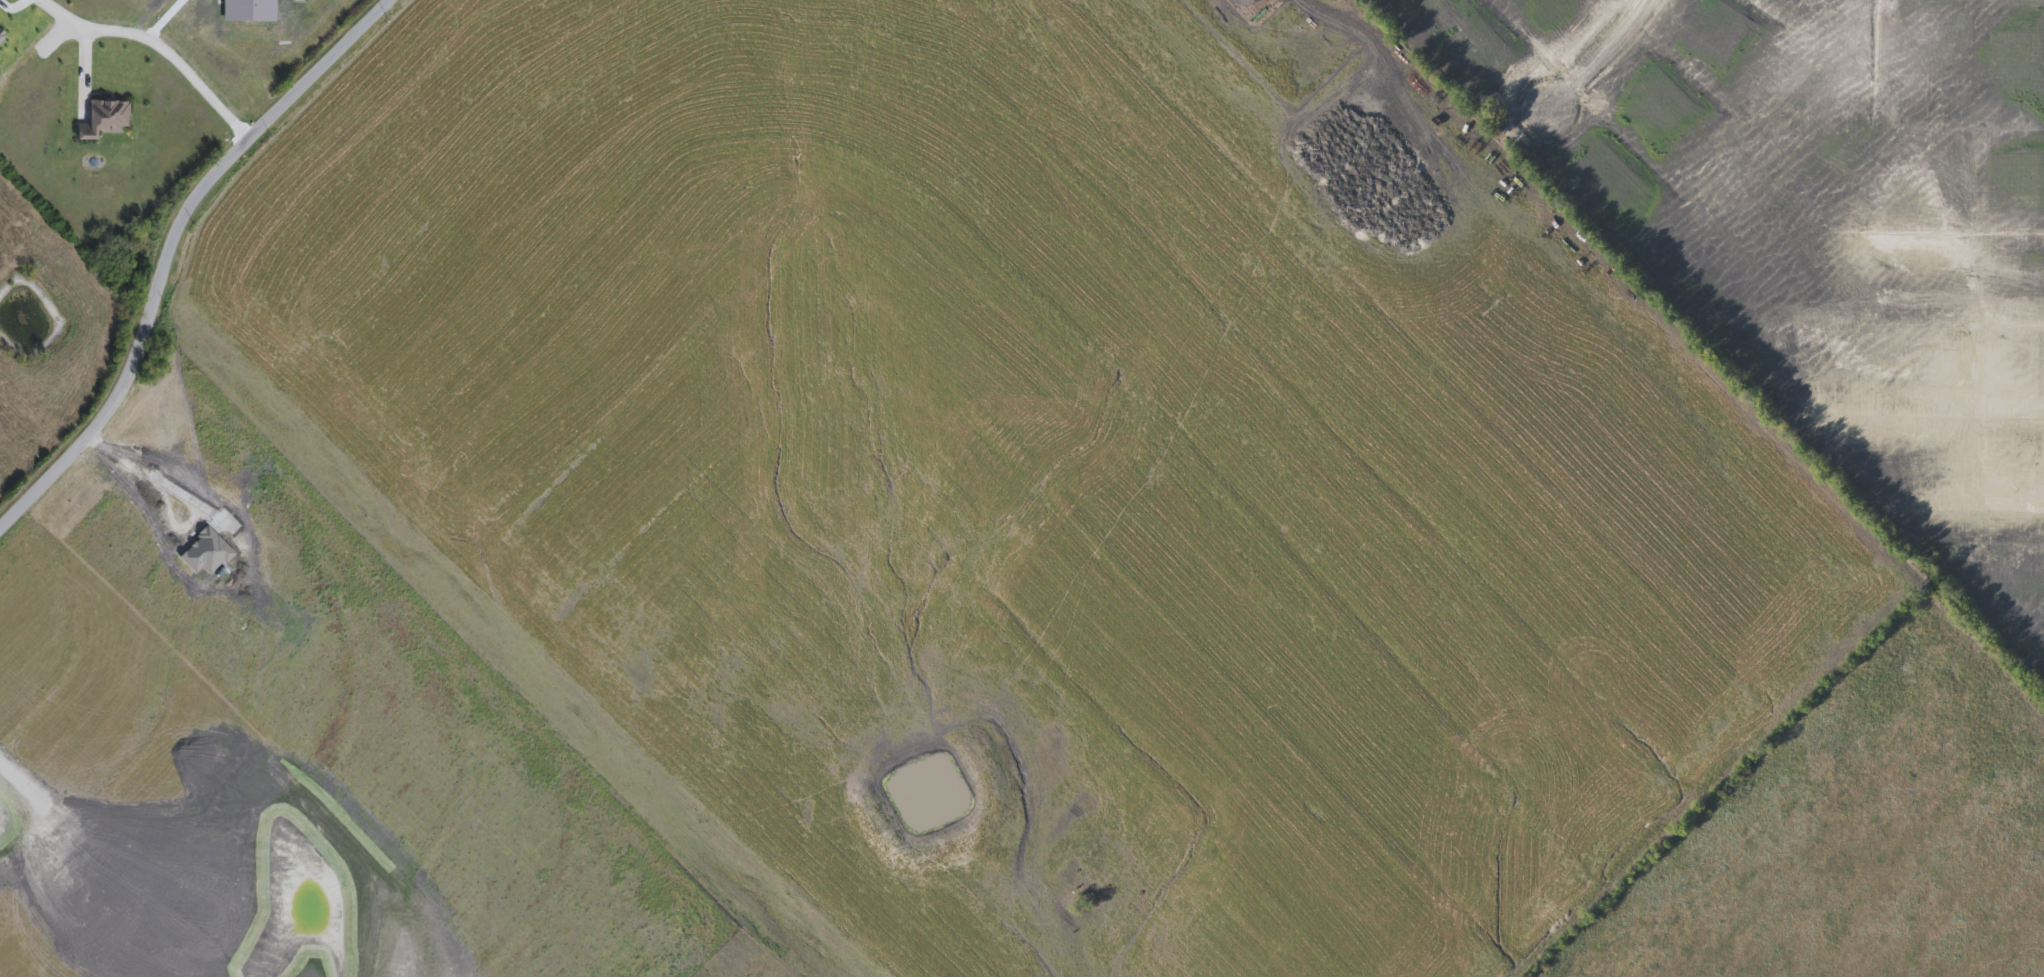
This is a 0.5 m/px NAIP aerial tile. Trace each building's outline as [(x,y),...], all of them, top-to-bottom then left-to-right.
[(101,132),(101,139),(81,139),(81,128),(92,128),(92,101),(130,101),(130,132),(101,132)]
